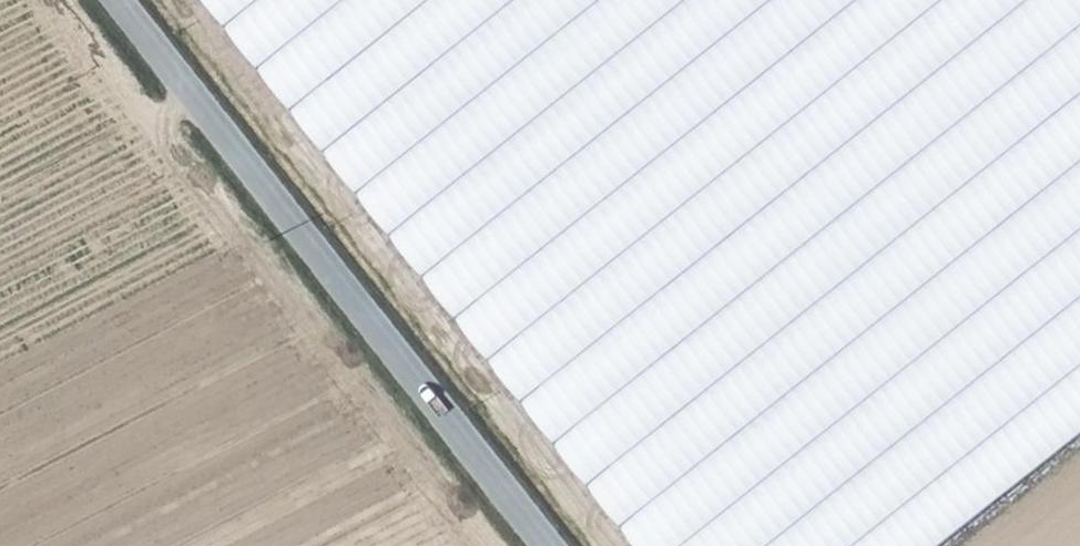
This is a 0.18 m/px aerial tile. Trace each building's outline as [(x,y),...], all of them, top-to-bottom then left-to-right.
[(641,545),(941,545),(1079,436),(1079,0),(208,0),(641,545)]
